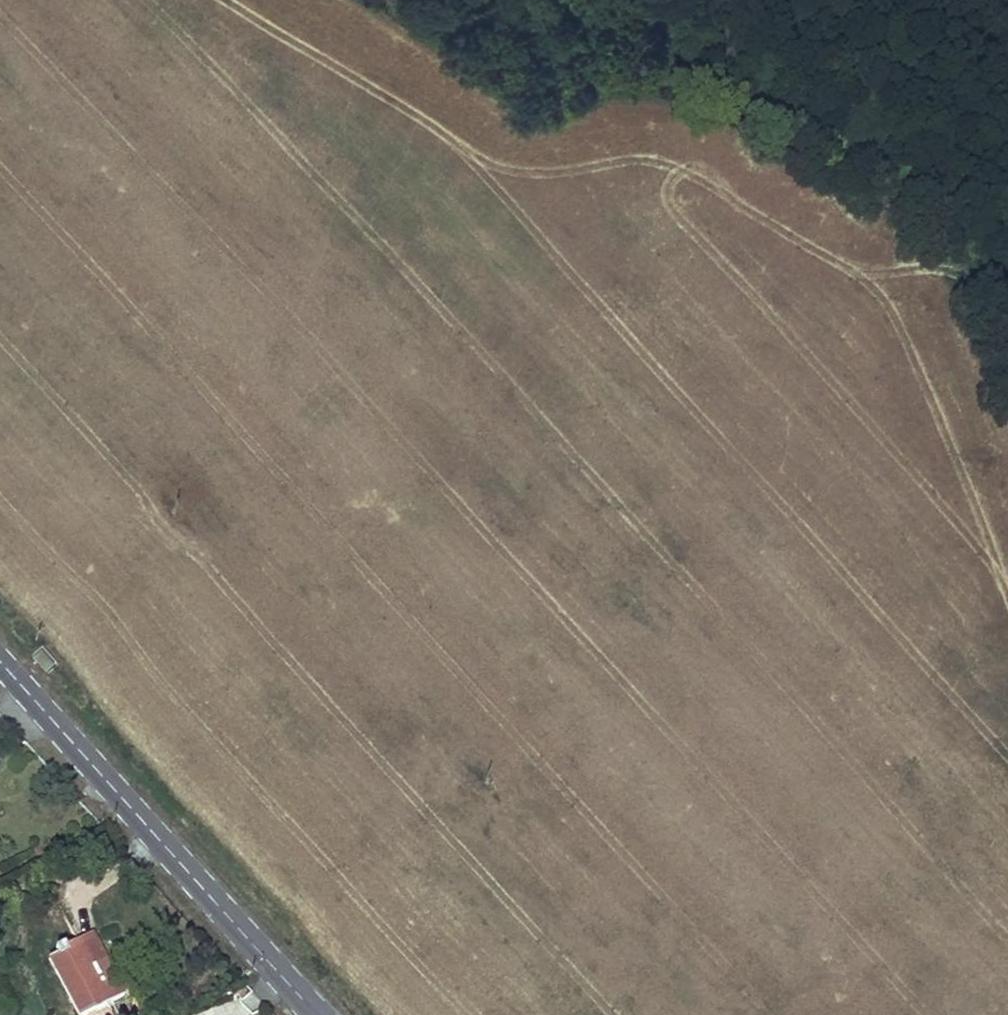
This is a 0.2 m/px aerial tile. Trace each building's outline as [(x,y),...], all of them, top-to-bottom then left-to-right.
[(39,650),(32,657),(45,671),(52,664),(39,650)] [(82,970),(74,954),(45,968),(53,985),(82,970)] [(53,985),(45,968),(35,973),(42,987),(37,990),(50,1014),(105,1014),(82,970),(53,985)]
